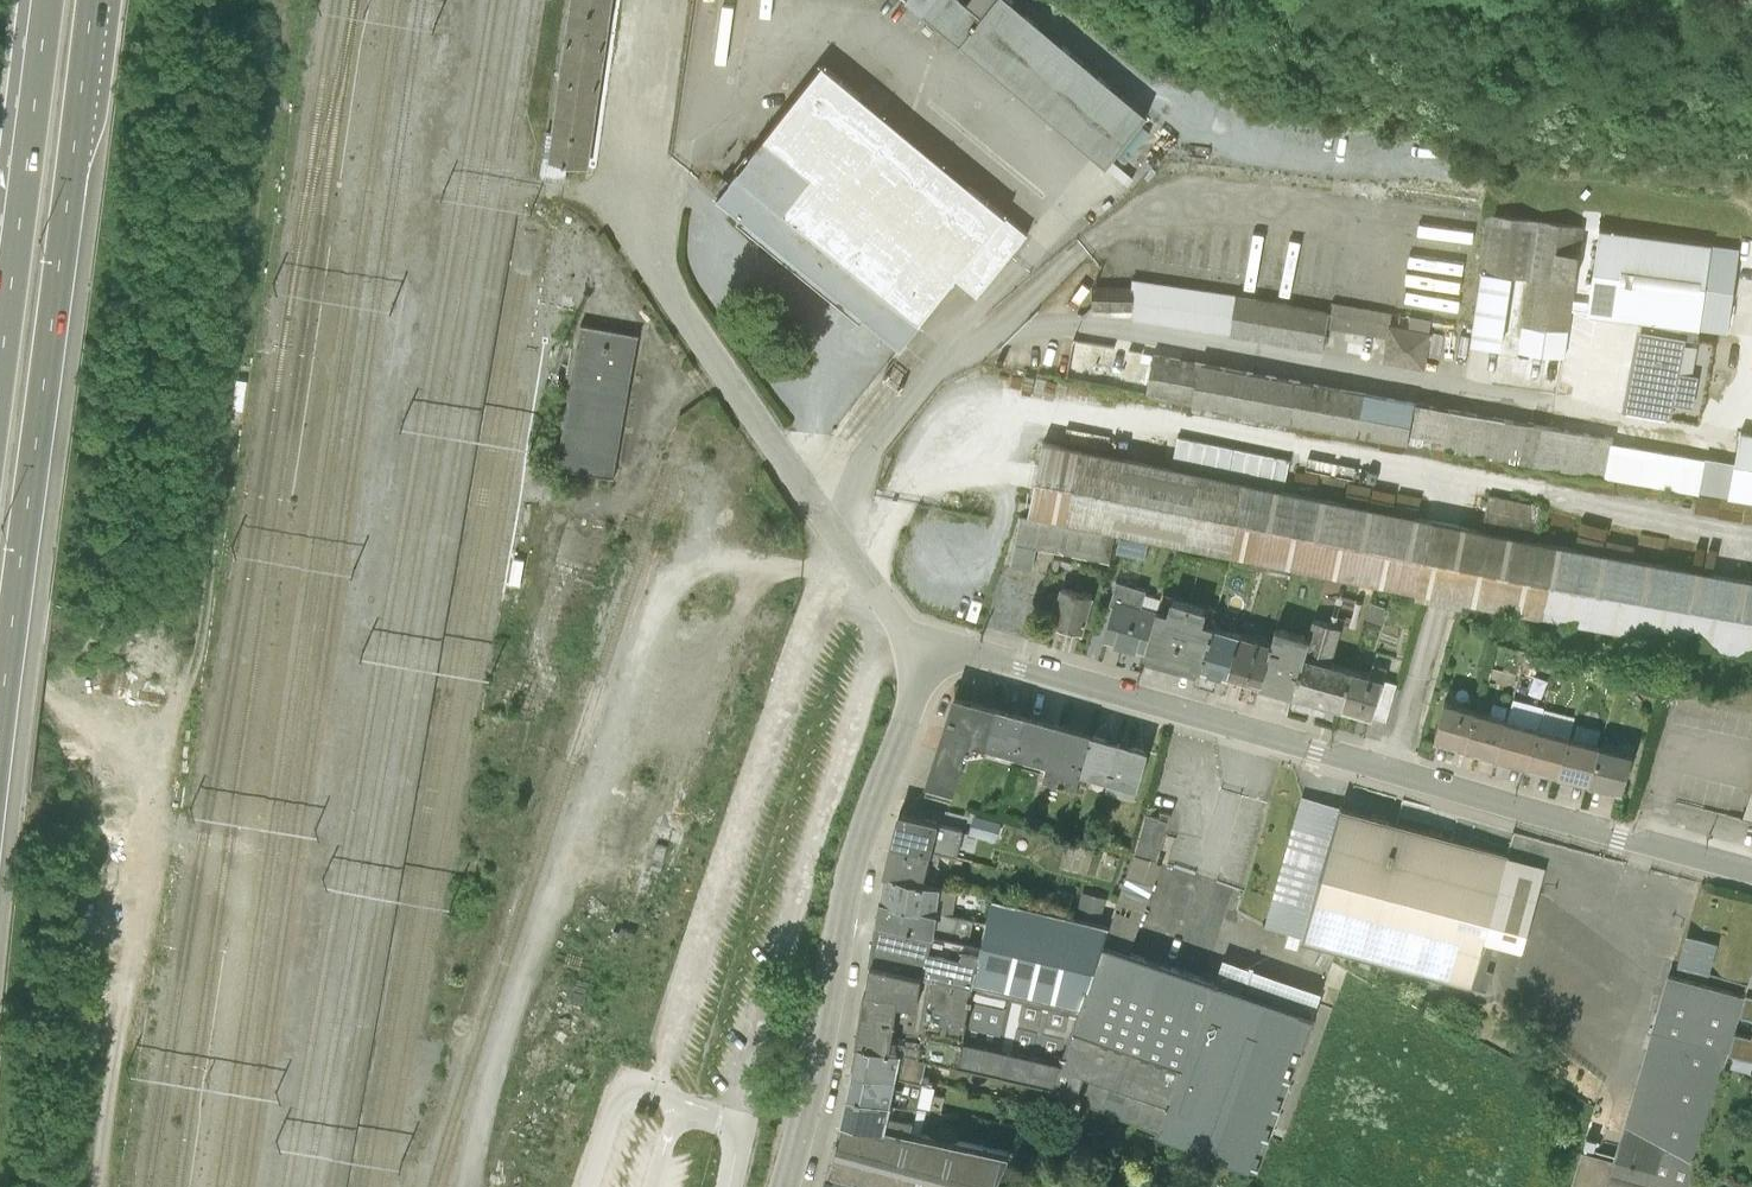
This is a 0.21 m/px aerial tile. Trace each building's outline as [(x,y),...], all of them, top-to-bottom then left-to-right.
[(613,0),(569,0),(551,132),(545,131),(541,158),(539,158),(536,178),(565,183),(567,166),(588,169),(613,0)] [(996,0),(995,0),(976,24),(946,0),(905,0),(899,8),(1096,173),(1138,123),(996,0)] [(1027,236),(822,67),(716,198),(739,216),(736,220),(860,321),(863,318),(900,349),(955,280),(977,298),(1027,236)] [(1529,280),(1521,353),(1570,358),(1584,226),(1487,216),(1474,347),(1506,350),(1514,279),(1529,280)] [(1707,249),(1595,233),(1583,317),(1695,333),(1707,249)] [(1429,369),(1436,318),(1334,305),(1333,307),(1133,280),(1132,288),(1097,284),(1093,309),(1122,313),(1122,319),(1327,347),(1330,329),(1389,337),(1385,364),(1429,369)] [(639,335),(580,324),(555,468),(613,478),(639,335)] [(1675,340),(1637,335),(1625,414),(1664,420),(1675,340)] [(1063,382),(1751,507),(1751,438),(1737,436),(1731,470),(1613,449),(1615,438),(1071,340),(1063,382)] [(1179,437),(1175,461),(1289,481),(1293,457),(1179,437)] [(1481,533),(1392,515),(1262,488),(1125,460),(1042,444),(1026,517),(1119,536),(1126,538),(1144,541),(1174,547),(1235,559),(1339,581),(1414,595),(1413,601),(1461,610),(1462,605),(1535,619),(1685,649),(1751,661),(1751,586),(1637,564),(1532,543),(1504,537),(1481,533)] [(1504,537),(1532,543),(1539,508),(1488,498),(1481,533),(1504,537)] [(1014,545),(1034,550),(1053,553),(1066,556),(1108,564),(1113,537),(1020,518),(1014,545)] [(1126,538),(1119,536),(1115,550),(1141,556),(1144,541),(1126,538)] [(1034,550),(1014,545),(1009,565),(1013,566),(1030,570),(1034,550)] [(1066,556),(1053,553),(1049,573),(1056,574),(1059,562),(1106,575),(1108,564),(1066,556)] [(1250,563),(1248,571),(1265,574),(1266,566),(1250,563)] [(1032,567),(1026,596),(1041,599),(1047,570),(1032,567)] [(1081,636),(1092,599),(1059,590),(1049,627),(1081,636)] [(1155,612),(1114,599),(1102,642),(1143,654),(1155,612)] [(1204,611),(1171,600),(1166,612),(1156,610),(1155,612),(1143,654),(1146,655),(1146,659),(1195,673),(1197,669),(1199,670),(1211,627),(1201,624),(1204,611)] [(1369,604),(1364,620),(1380,625),(1384,608),(1369,604)] [(1238,635),(1211,627),(1199,670),(1226,678),(1238,635)] [(1303,657),(1308,637),(1275,628),(1269,645),(1257,686),(1291,696),(1303,657)] [(1269,645),(1238,635),(1226,678),(1257,686),(1269,645)] [(1351,670),(1303,657),(1291,696),(1341,709),(1351,672),(1351,670)] [(1556,662),(1553,672),(1565,675),(1567,664),(1556,662)] [(1382,681),(1351,672),(1341,709),(1370,718),(1382,681)] [(927,785),(953,791),(963,753),(965,748),(971,749),(972,744),(986,748),(996,711),(954,700),(927,785)] [(1433,739),(1464,747),(1475,710),(1443,700),(1433,739)] [(1528,764),(1558,773),(1568,734),(1573,714),(1543,706),(1538,726),(1528,764)] [(1464,747),(1495,756),(1506,717),(1475,710),(1464,747)] [(996,711),(986,748),(1013,755),(1023,718),(996,711)] [(1495,756),(1528,764),(1538,726),(1506,717),(1495,756)] [(1023,718),(1013,755),(1045,764),(1056,727),(1039,722),(1023,718)] [(1558,773),(1589,780),(1599,743),(1596,742),(1601,726),(1577,720),(1573,736),(1568,734),(1558,773)] [(1056,727),(1045,764),(1042,778),(1075,787),(1078,774),(1089,736),(1056,727)] [(1089,736),(1078,774),(1105,782),(1107,782),(1117,744),(1089,736)] [(1589,780),(1621,788),(1632,752),(1599,743),(1589,780)] [(965,748),(963,753),(984,750),(986,748),(972,744),(971,749),(965,748)] [(1117,744),(1107,782),(1136,790),(1146,752),(1117,744)] [(1107,782),(1105,782),(1102,795),(1132,804),(1136,790),(1107,782)] [(953,791),(927,785),(924,797),(949,803),(953,791)] [(1740,822),(1751,825),(1751,788),(1740,822)] [(1300,940),(1338,805),(1299,796),(1262,927),(1300,940)] [(1338,805),(1300,940),(1478,991),(1492,943),(1521,951),(1543,865),(1508,855),(1509,853),(1338,805)] [(890,845),(929,854),(937,822),(898,812),(890,845)] [(971,815),(968,833),(994,838),(997,820),(971,815)] [(1132,857),(1155,864),(1168,822),(1141,815),(1128,856),(1132,857)] [(1033,833),(1030,847),(1046,851),(1049,837),(1033,833)] [(1068,844),(1064,857),(1081,862),(1085,849),(1068,844)] [(883,874),(922,881),(929,854),(890,845),(883,874)] [(1101,947),(1129,956),(1139,924),(1159,865),(1155,864),(1132,857),(1112,910),(1107,927),(1108,928),(1101,947)] [(878,899),(936,911),(939,888),(922,881),(883,874),(878,899)] [(939,888),(936,911),(951,916),(955,891),(939,888)] [(1057,892),(1054,905),(1068,909),(1071,895),(1057,892)] [(1081,892),(1076,915),(1100,921),(1106,898),(1081,892)] [(985,925),(991,899),(980,896),(974,922),(985,925)] [(876,921),(928,933),(932,935),(936,911),(878,899),(876,921)] [(888,1049),(900,1054),(911,1056),(917,1058),(1051,1088),(1050,1093),(1080,1105),(1157,1137),(1218,1162),(1239,1170),(1248,1174),(1255,1177),(1301,1055),(1313,1021),(1213,986),(1212,985),(1129,956),(1101,947),(1108,928),(1107,927),(991,899),(985,925),(975,966),(924,955),(921,972),(915,1004),(897,1001),(888,1049)] [(936,911),(932,935),(957,940),(961,919),(951,916),(936,911)] [(871,961),(921,972),(924,955),(928,933),(876,921),(871,961)] [(1718,943),(1682,934),(1673,969),(1708,978),(1718,943)] [(856,1042),(888,1049),(897,1001),(915,1004),(921,972),(871,961),(856,1042)] [(1213,986),(1313,1021),(1320,997),(1221,962),(1213,986)] [(1668,977),(1612,1160),(1583,1152),(1574,1186),(1687,1186),(1739,995),(1668,977)] [(1745,994),(1739,1014),(1751,1018),(1751,996),(1745,994)] [(1729,1052),(1746,1056),(1743,1064),(1751,1066),(1751,1032),(1751,1037),(1734,1032),(1729,1052)] [(851,1069),(895,1078),(900,1054),(888,1049),(856,1042),(851,1069)] [(900,1054),(895,1078),(926,1087),(929,1070),(909,1066),(911,1056),(900,1054)] [(847,1092),(889,1103),(895,1078),(851,1069),(847,1092)] [(895,1078),(889,1103),(920,1111),(926,1087),(895,1078)] [(841,1120),(884,1128),(889,1103),(847,1092),(841,1120)] [(889,1103),(884,1128),(919,1136),(925,1112),(920,1111),(889,1103)] [(827,1171),(862,1184),(884,1128),(841,1120),(827,1171)] [(862,1184),(872,1186),(993,1186),(1008,1156),(919,1136),(884,1128),(862,1184)] [(1239,1170),(1218,1162),(1215,1173),(1235,1181),(1239,1170)] [(827,1171),(822,1186),(861,1186),(862,1184),(827,1171)]
